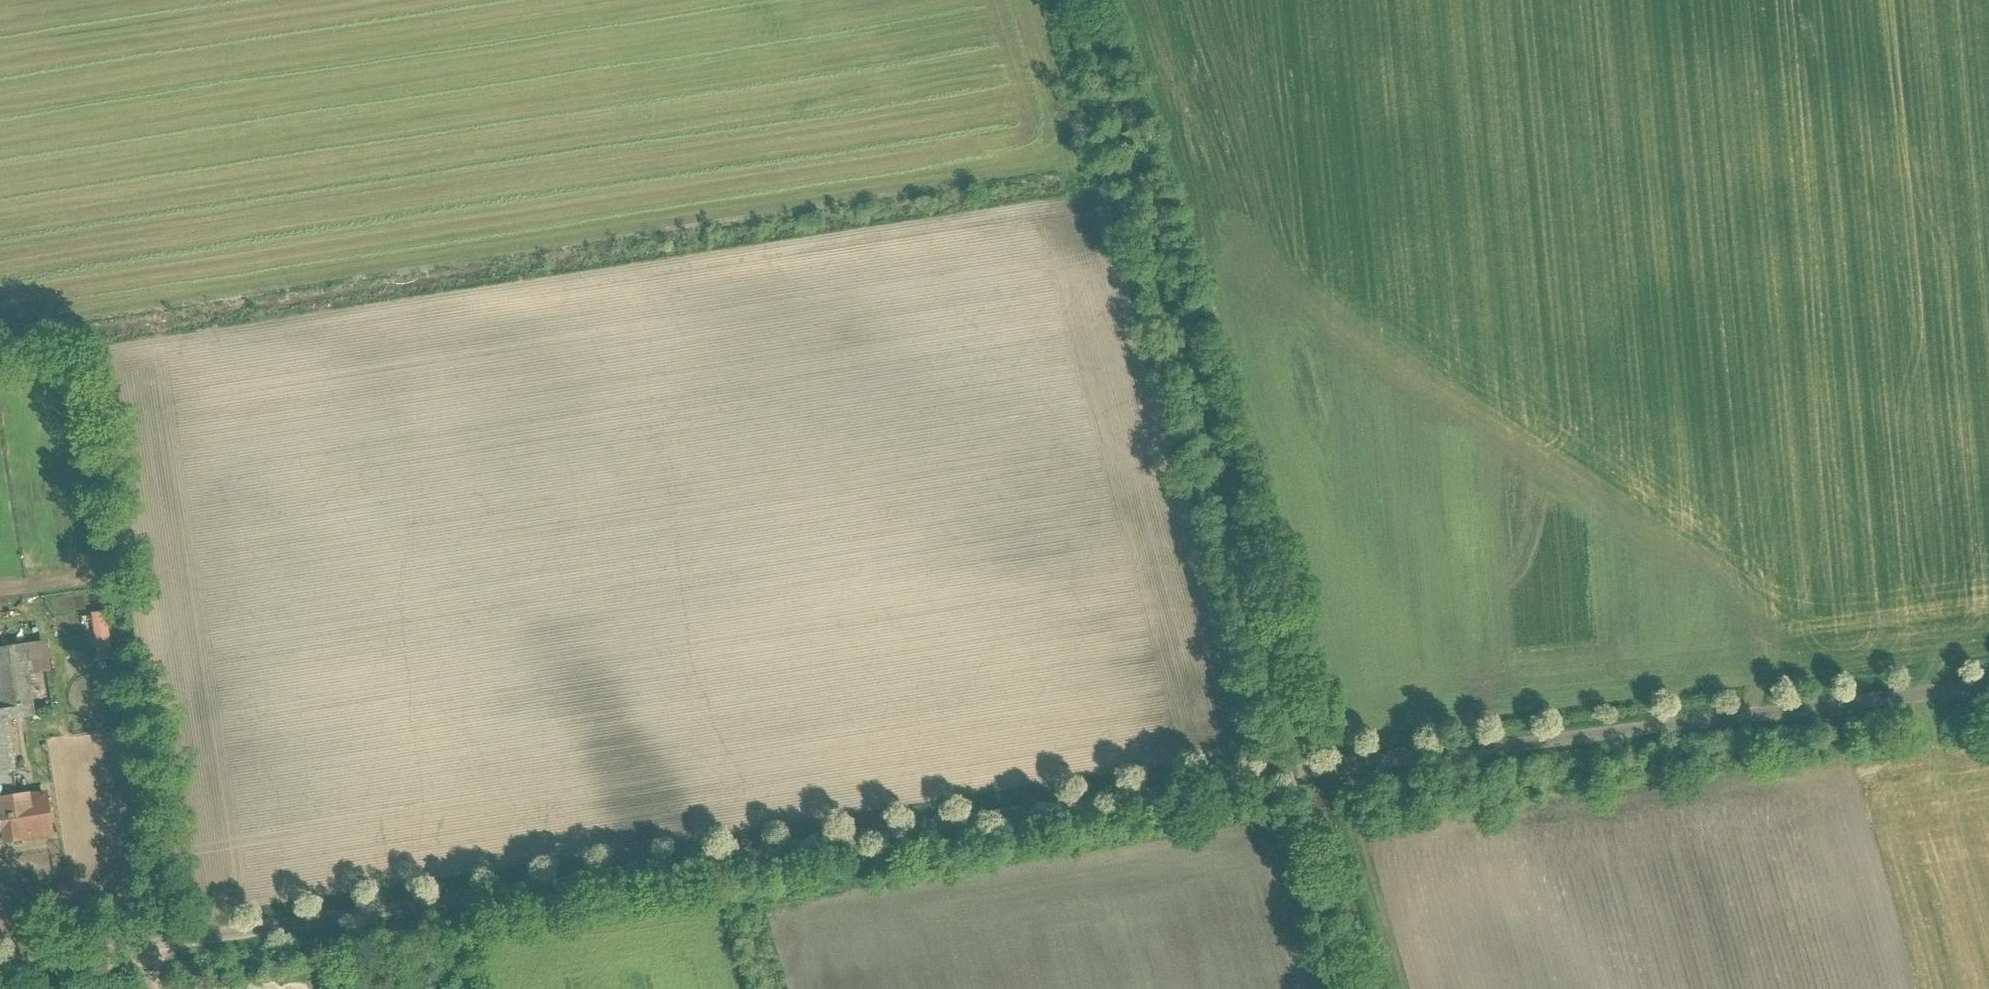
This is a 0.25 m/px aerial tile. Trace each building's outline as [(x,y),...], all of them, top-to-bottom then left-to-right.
[(111,656),(102,609),(87,612),(96,659),(111,656)] [(45,828),(37,780),(22,783),(10,713),(38,708),(26,637),(0,641),(0,836),(45,828)]
